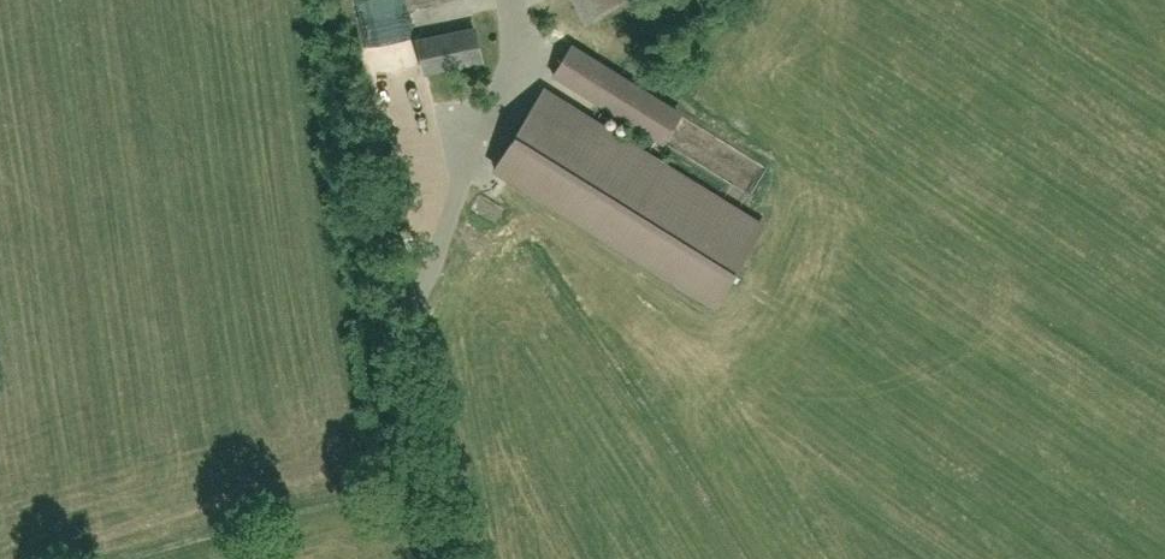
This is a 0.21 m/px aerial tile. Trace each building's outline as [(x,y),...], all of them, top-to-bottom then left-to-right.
[(578,25),(626,0),(566,0),(578,25)] [(471,25),(413,37),(420,73),(478,61),(471,25)] [(673,108),(567,43),(547,75),(652,141),(673,108)] [(760,222),(540,88),(488,173),(708,307),(760,222)]
